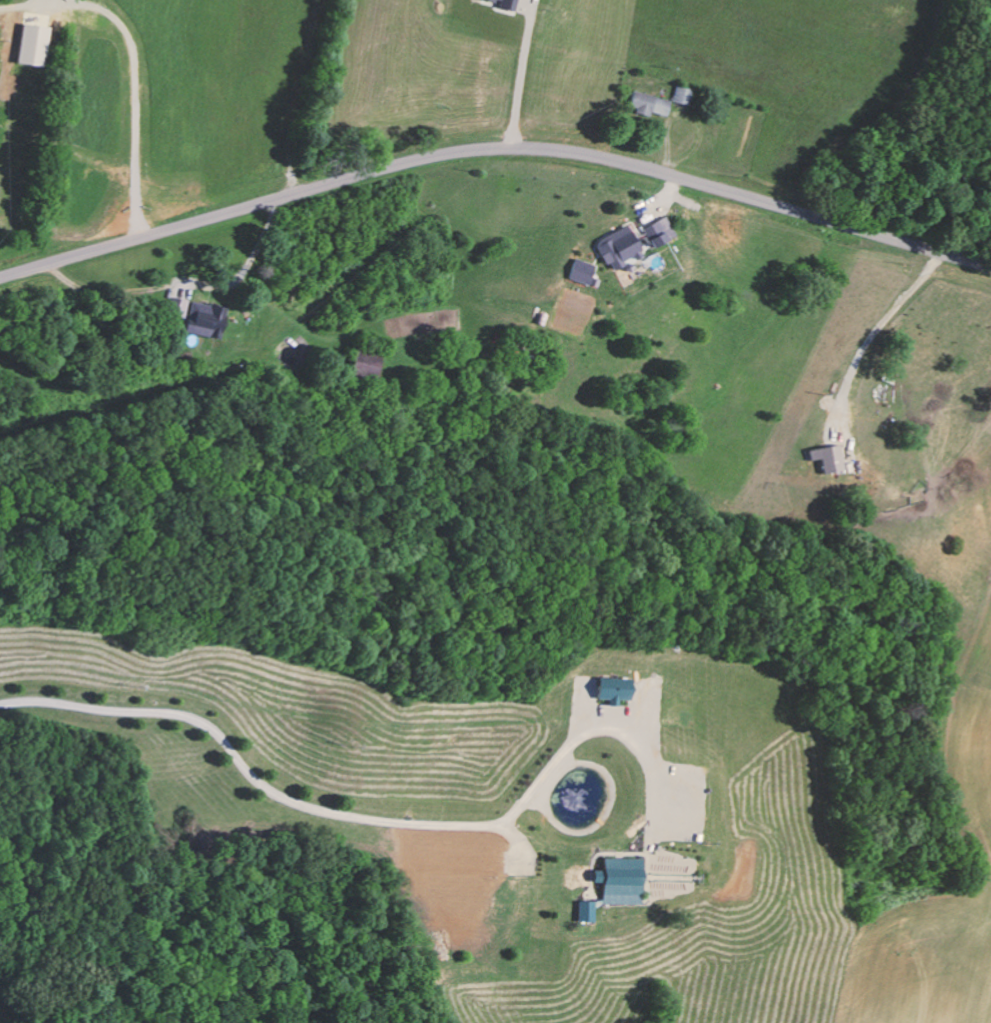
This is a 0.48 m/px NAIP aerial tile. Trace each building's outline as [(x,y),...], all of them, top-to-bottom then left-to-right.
[(15,61),(43,65),(49,25),(21,21),(15,61)] [(689,104),(692,89),(676,85),(672,100),(689,104)] [(664,116),(668,99),(631,89),(627,107),(664,116)] [(675,235),(666,215),(642,227),(651,246),(675,235)] [(605,264),(610,262),(613,270),(644,255),(630,225),(595,242),(605,264)] [(588,284),(596,264),(575,256),(567,276),(588,284)] [(218,338),(225,306),(207,302),(206,307),(196,305),(197,301),(170,296),(166,313),(185,317),(183,331),(218,338)] [(380,356),(355,347),(345,373),(370,382),(380,356)] [(842,468),(836,442),(806,449),(809,460),(818,457),(822,473),(842,468)] [(628,699),(629,677),(595,677),(595,698),(606,698),(606,704),(617,704),(617,699),(628,699)] [(641,857),(601,858),(601,870),(590,870),(591,882),(601,882),(601,903),(641,903),(641,857)] [(594,901),(577,901),(577,921),(593,921),(594,901)]
